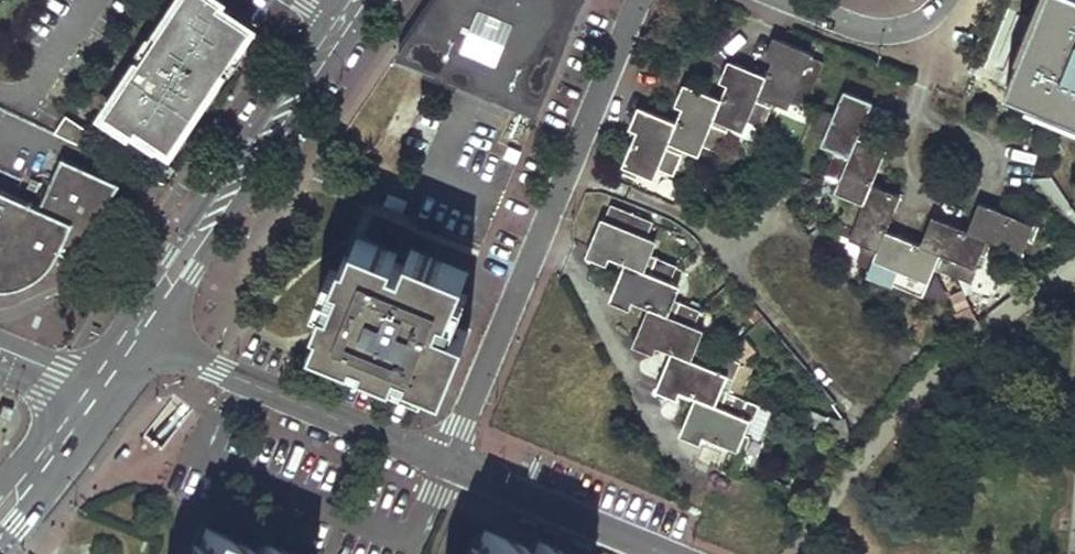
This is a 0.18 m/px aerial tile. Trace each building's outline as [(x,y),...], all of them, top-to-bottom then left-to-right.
[(131,131),(134,126),(167,149),(245,34),(249,27),(216,5),(219,1),(218,0),(178,0),(129,72),(125,69),(116,82),(120,85),(103,111),(131,131)] [(396,55),(536,114),(583,0),(434,0),(396,55)] [(1029,34),(1006,90),(1074,117),(1074,0),(1043,0),(1029,34)] [(632,141),(621,168),(637,175),(640,170),(653,175),(657,166),(672,172),(682,146),(698,152),(701,143),(719,150),(729,124),(743,129),(747,120),(763,127),(774,100),(789,106),(793,96),(806,101),(822,61),(809,55),(811,52),(779,39),(765,75),(750,69),(735,63),(721,98),(705,92),(690,86),(676,122),(660,116),(644,109),(632,141)] [(834,113),(819,108),(811,128),(825,133),(821,144),(834,149),(824,173),(838,179),(834,190),(849,196),(838,222),(854,227),(850,238),(863,243),(860,249),(875,255),(866,277),(909,294),(916,275),(926,279),(932,265),(969,280),(981,251),(1017,266),(1029,236),(1034,238),(1039,226),(1009,214),(979,201),(968,229),(951,222),(933,214),(921,244),(903,237),(885,230),(892,212),(899,194),(872,183),(879,166),(886,149),(856,136),(863,119),(870,100),(844,90),(834,113)] [(121,184),(61,158),(39,207),(69,220),(54,250),(60,253),(72,258),(121,184)] [(0,189),(0,289),(10,290),(20,287),(29,284),(39,278),(48,271),(54,263),(60,253),(54,250),(69,220),(39,207),(0,189)] [(600,216),(585,255),(606,263),(610,255),(625,261),(609,300),(629,308),(632,300),(647,306),(631,345),(651,353),(655,344),(670,350),(655,390),(676,398),(679,389),(694,395),(679,435),(698,443),(702,434),(744,451),(750,436),(759,440),(772,410),(719,389),(726,373),(733,375),(739,361),(697,344),(703,329),(693,325),(699,310),(673,300),(680,283),(669,279),(675,264),(650,254),(656,239),(645,234),(651,220),(611,204),(605,218),(600,216)] [(408,256),(351,234),(310,337),(394,371),(397,365),(445,384),(467,329),(447,321),(468,269),(412,247),(408,256)] [(2,401),(0,406),(0,412),(9,416),(13,406),(2,401)] [(198,525),(186,553),(295,553),(256,538),(253,547),(227,537),(198,525)] [(475,528),(464,553),(571,553),(535,539),(531,550),(503,539),(475,528)]
